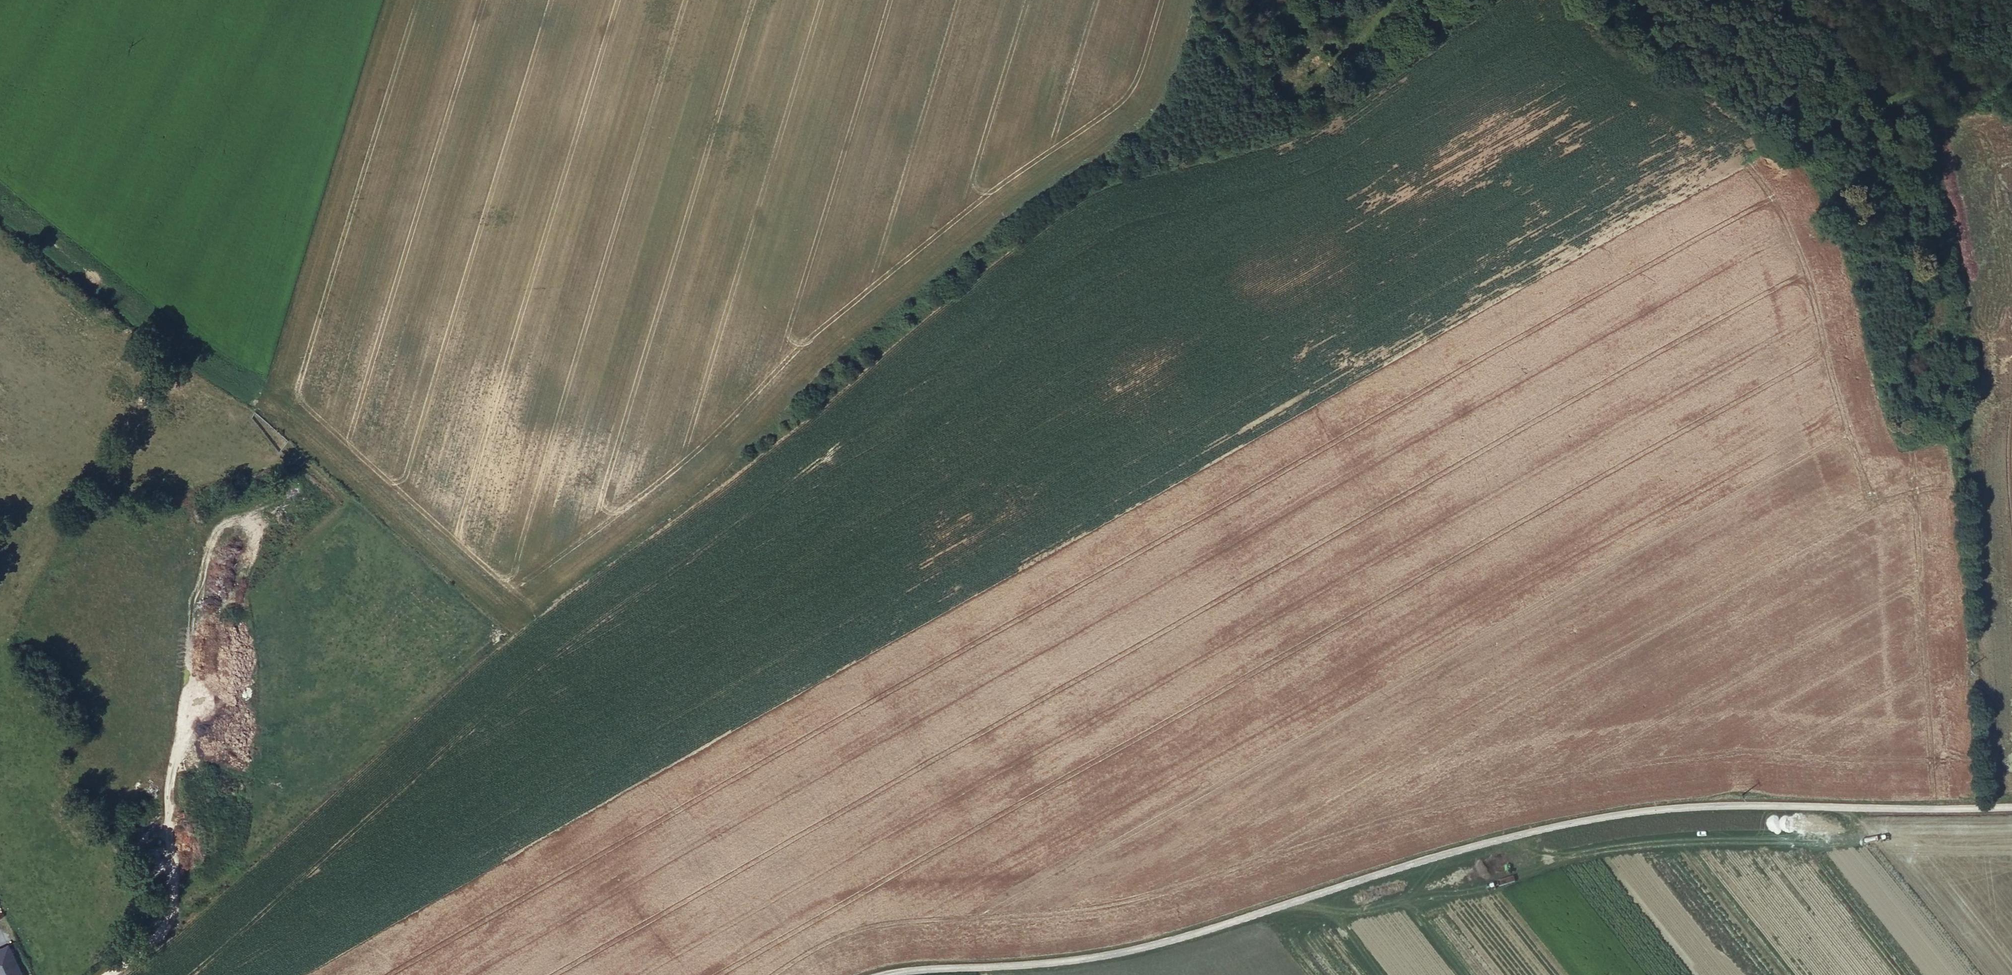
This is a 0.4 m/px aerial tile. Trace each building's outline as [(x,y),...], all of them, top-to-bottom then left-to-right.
[(8,947),(0,951),(0,974),(21,974),(8,947)]
